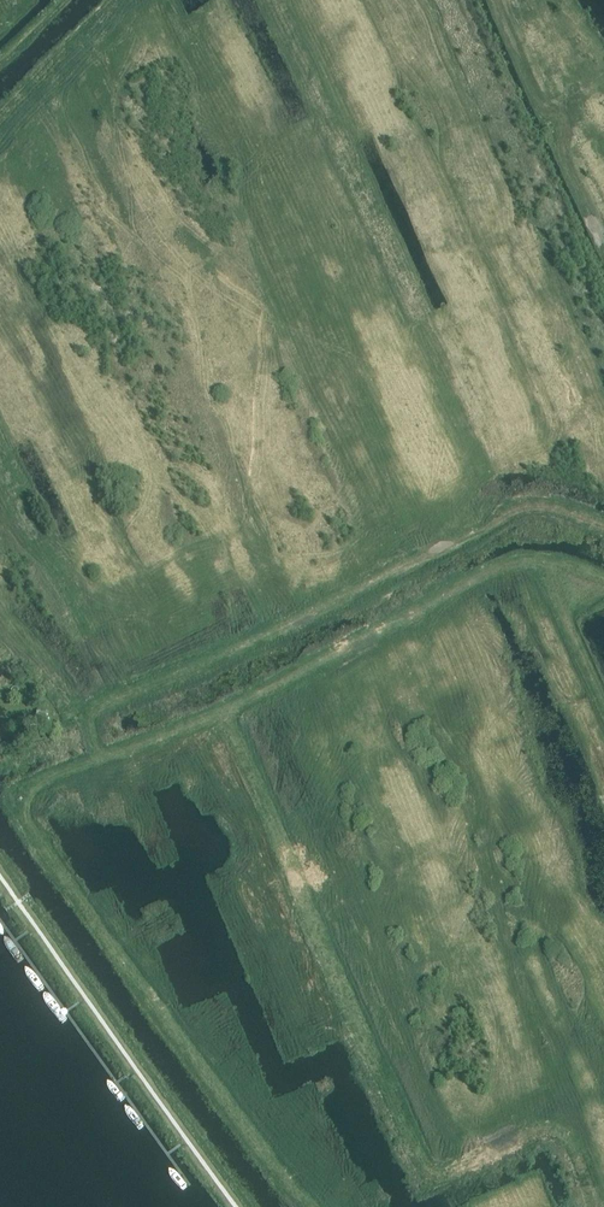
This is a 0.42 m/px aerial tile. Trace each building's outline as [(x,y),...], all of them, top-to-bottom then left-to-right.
[(33,725),(43,728),(49,709),(38,706),(33,725)]
